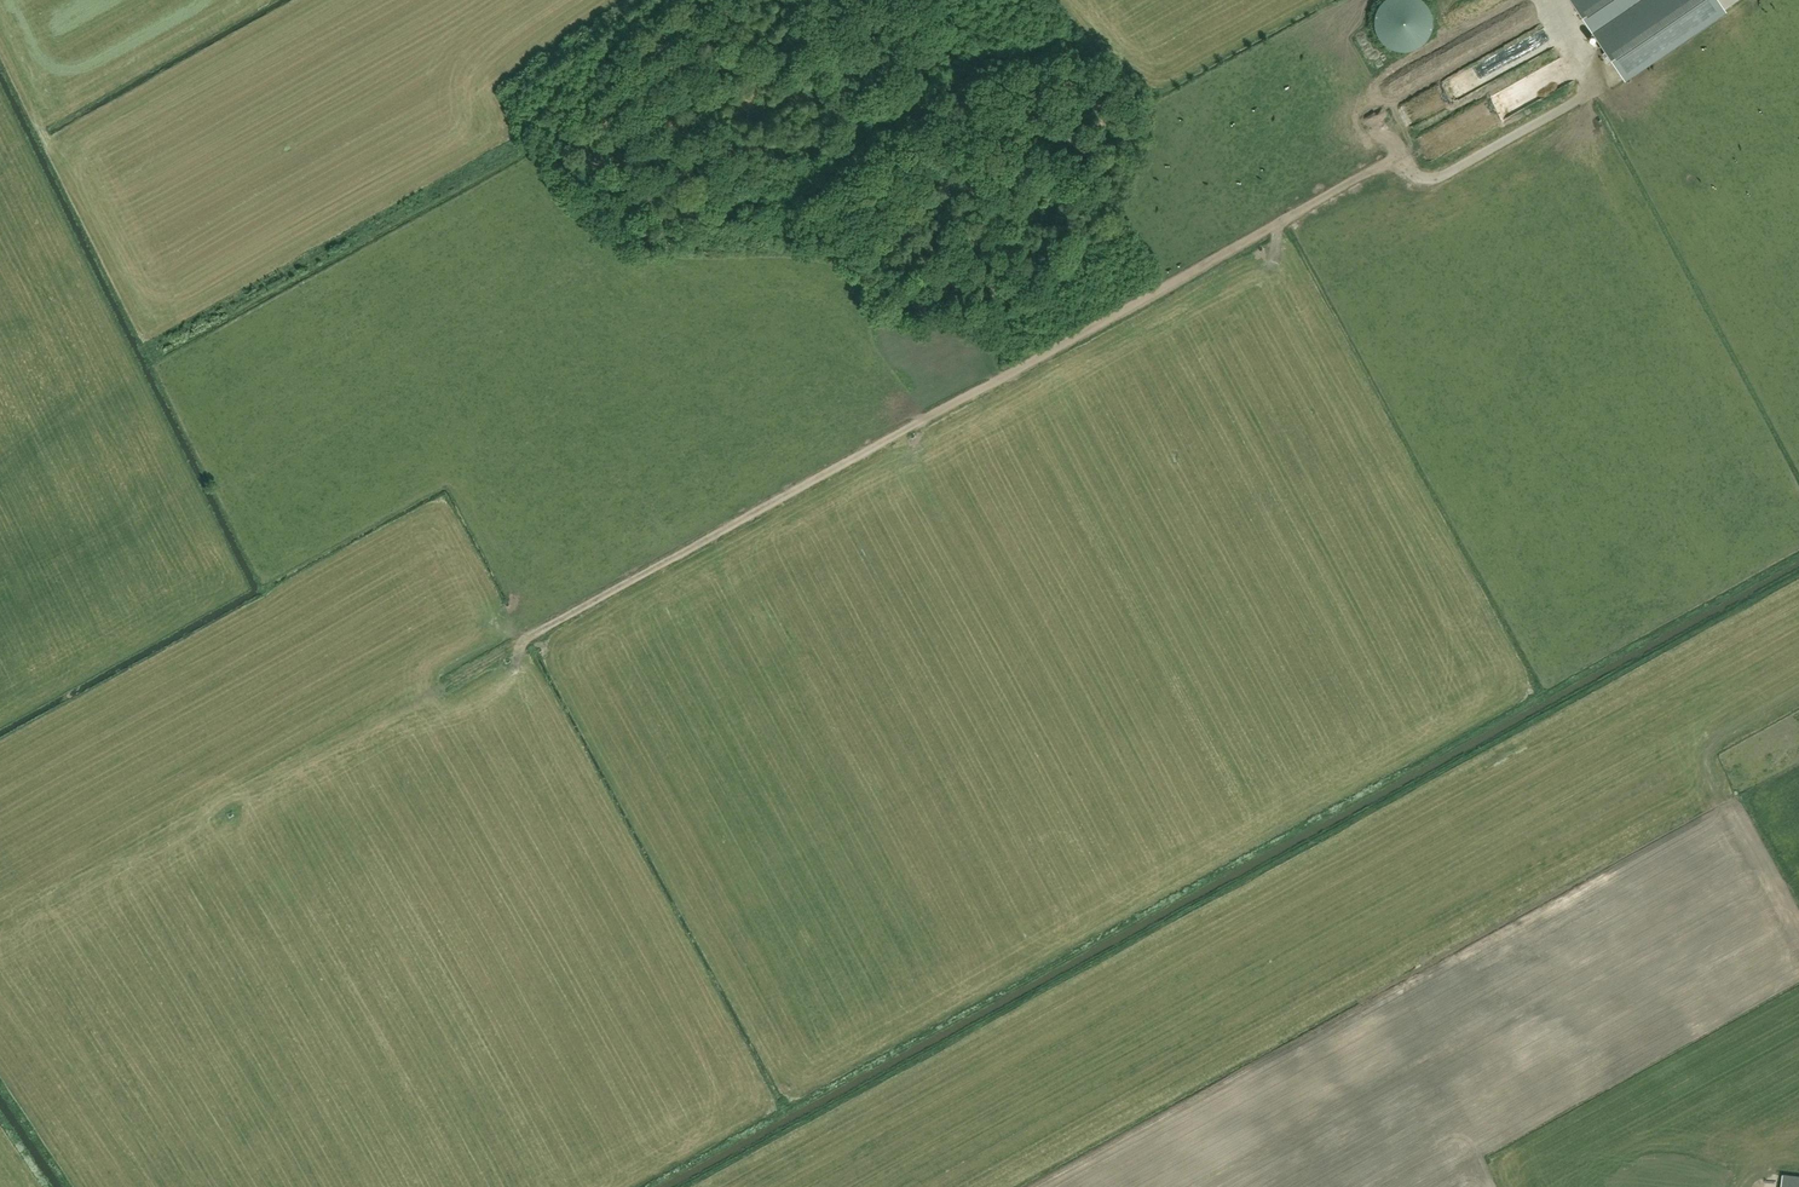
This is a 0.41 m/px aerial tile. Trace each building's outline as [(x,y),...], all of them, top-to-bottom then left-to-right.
[(1623,78),(1722,11),(1715,0),(1571,0),(1623,78)] [(1434,35),(1440,46),(1467,31),(1461,20),(1434,35)] [(1482,40),(1489,55),(1504,48),(1496,33),(1482,40)] [(1783,1174),(1782,1186),(1798,1186),(1798,1176),(1783,1174)]
